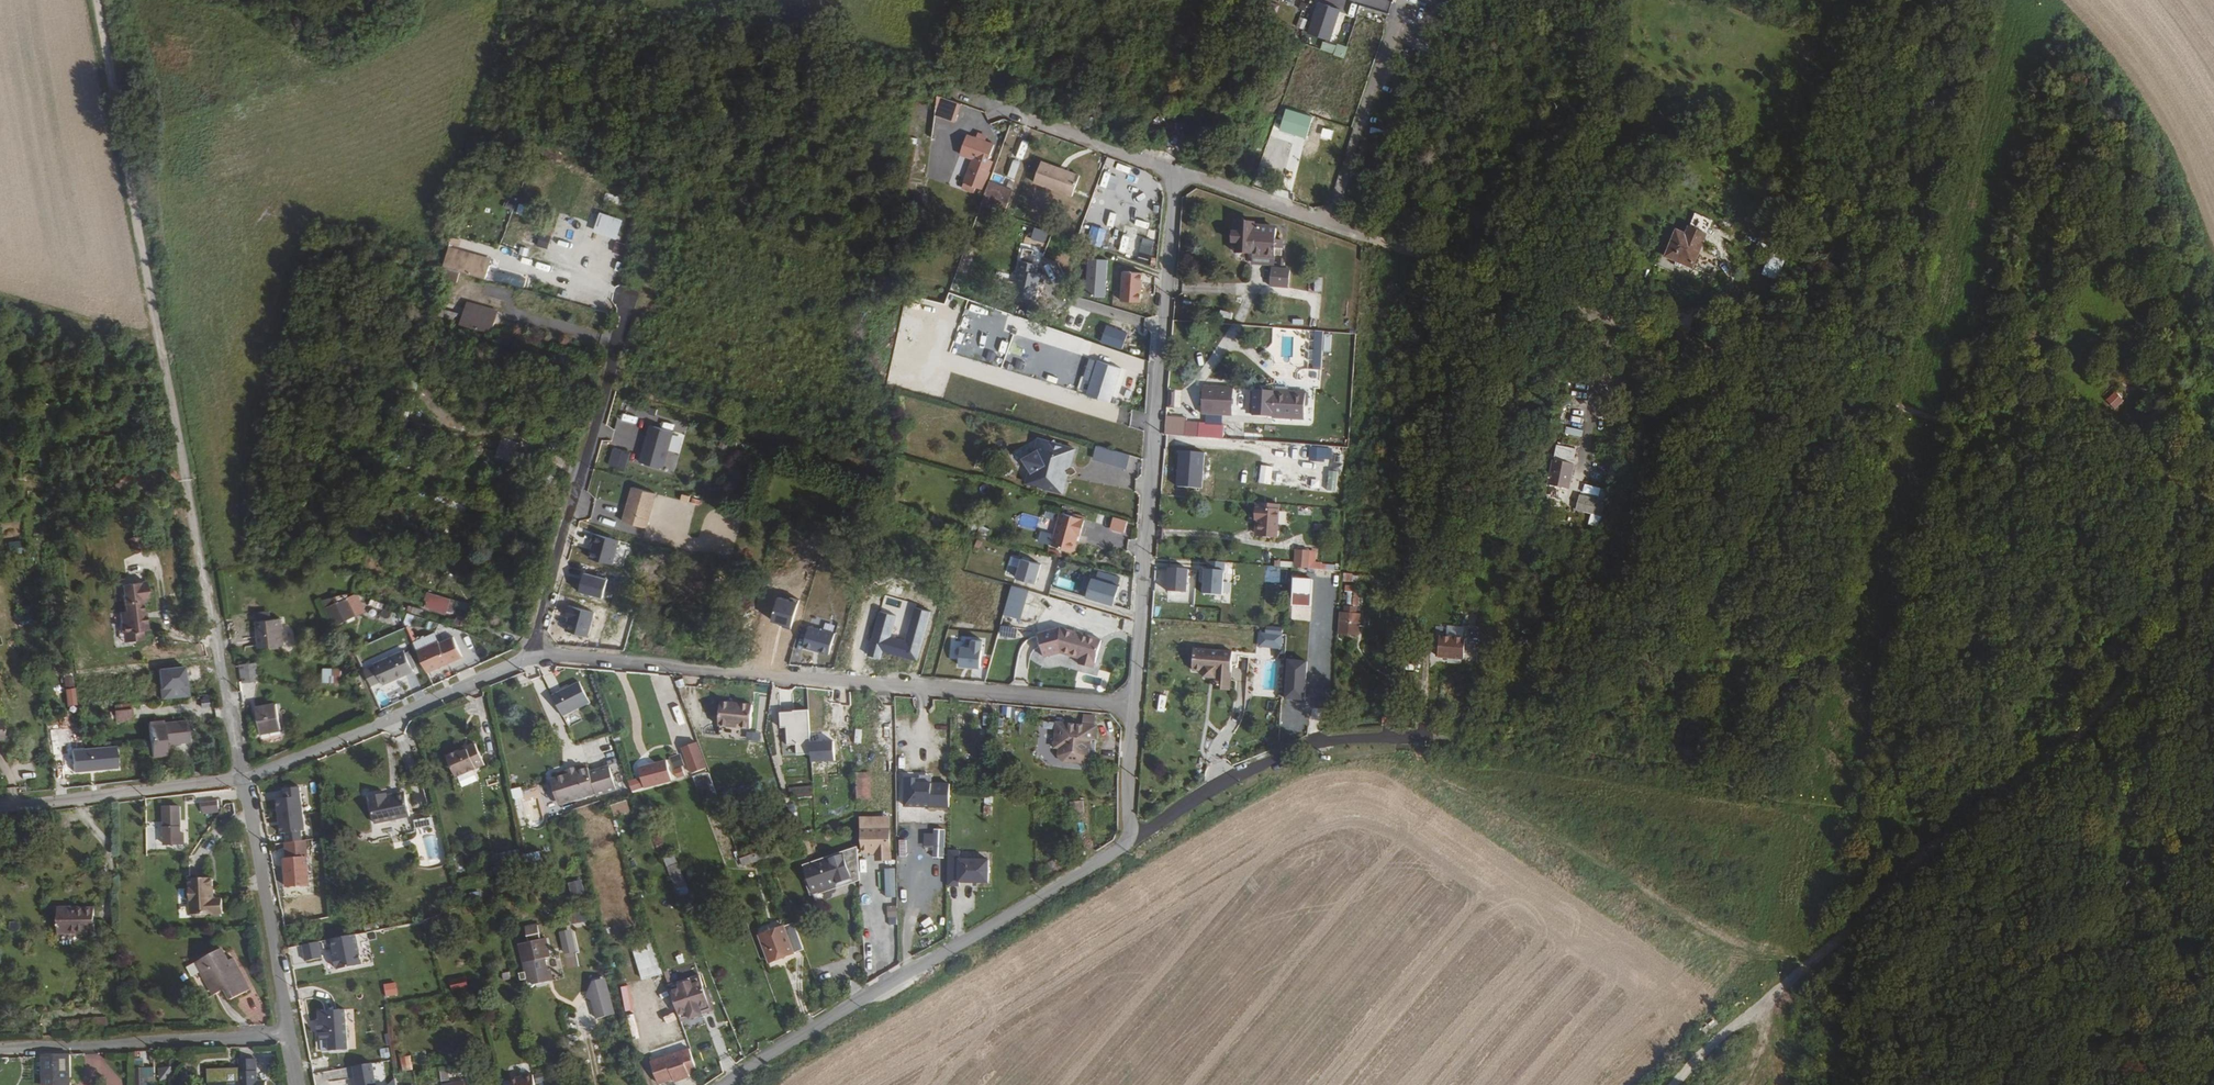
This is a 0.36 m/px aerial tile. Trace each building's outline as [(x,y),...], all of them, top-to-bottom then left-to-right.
[(1389,9),(1392,0),(1359,0),(1389,9)] [(1328,23),(1334,9),(1318,3),(1313,15),(1328,23)] [(1298,18),(1297,29),(1305,29),(1306,19),(1298,18)] [(1335,44),(1333,56),(1344,58),(1346,46),(1335,44)] [(1008,78),(1015,56),(1006,53),(999,75),(1008,78)] [(961,104),(938,96),(934,119),(952,122),(954,116),(957,117),(961,104)] [(952,122),(934,119),(932,138),(954,141),(957,123),(952,122)] [(975,139),(965,135),(958,155),(971,159),(960,188),(973,193),(975,188),(981,190),(989,167),(985,166),(985,165),(988,156),(992,145),(983,142),(975,139)] [(1014,160),(1020,162),(1024,149),(1018,147),(1014,160)] [(1105,177),(1121,182),(1126,164),(1110,160),(1105,177)] [(1078,175),(1040,161),(1032,182),(1071,196),(1078,175)] [(990,183),(988,182),(980,205),(983,206),(990,183)] [(1010,190),(990,183),(983,206),(1002,212),(1003,213),(1007,202),(1005,202),(1010,190)] [(1739,205),(1748,196),(1742,191),(1734,199),(1739,205)] [(618,205),(620,197),(605,193),(603,201),(618,205)] [(516,206),(508,202),(506,206),(514,210),(516,206)] [(517,203),(515,213),(523,216),(525,206),(517,203)] [(1558,216),(1561,206),(1555,204),(1552,214),(1558,216)] [(591,231),(615,239),(621,220),(597,212),(591,231)] [(1692,268),(1700,247),(1710,221),(1693,214),(1685,235),(1675,231),(1665,258),(1692,268)] [(539,226),(538,232),(524,230),(522,245),(536,247),(534,260),(551,262),(552,250),(548,249),(551,228),(539,226)] [(1095,227),(1093,240),(1102,241),(1104,229),(1095,227)] [(1273,256),(1275,229),(1235,227),(1233,253),(1273,256)] [(504,229),(500,249),(509,250),(513,231),(504,229)] [(590,234),(585,251),(595,254),(600,237),(590,234)] [(1119,254),(1148,261),(1152,242),(1123,235),(1119,254)] [(611,253),(623,256),(626,244),(614,241),(611,253)] [(483,279),(489,258),(446,246),(437,278),(455,284),(458,272),(483,279)] [(1834,266),(1820,255),(1818,259),(1831,269),(1834,266)] [(1761,277),(1775,281),(1781,261),(1767,257),(1761,277)] [(1108,260),(1089,259),(1086,296),(1105,298),(1108,260)] [(1833,270),(1831,269),(1818,259),(1809,270),(1825,281),(1833,270)] [(1013,296),(1034,300),(1039,274),(1035,274),(1037,265),(1020,261),(1013,296)] [(1838,274),(1840,271),(1834,266),(1831,269),(1833,270),(1838,274)] [(1290,288),(1290,271),(1271,270),(1270,287),(1290,288)] [(491,280),(522,289),(525,279),(493,271),(491,280)] [(1141,303),(1143,273),(1124,272),(1122,301),(1141,303)] [(1313,292),(1321,292),(1321,277),(1313,277),(1313,292)] [(440,308),(437,315),(457,322),(459,315),(440,308)] [(1239,322),(1244,311),(1237,308),(1232,319),(1239,322)] [(488,318),(466,310),(465,314),(488,322),(488,318)] [(463,321),(485,329),(488,322),(465,314),(463,321)] [(1324,332),(1318,332),(1316,366),(1322,366),(1324,332)] [(29,378),(30,345),(24,344),(22,378),(29,378)] [(1085,395),(1109,403),(1119,369),(1096,362),(1085,395)] [(1318,380),(1318,371),(1296,370),(1296,379),(1318,380)] [(534,386),(521,382),(518,390),(531,394),(534,386)] [(1230,390),(1204,389),(1203,415),(1229,416),(1230,390)] [(1305,395),(1254,392),(1253,417),(1303,420),(1305,395)] [(644,430),(647,414),(654,416),(655,410),(629,406),(628,415),(622,414),(620,427),(644,430)] [(1164,417),(1163,435),(1222,439),(1223,425),(1185,423),(1185,419),(1164,417)] [(512,460),(518,442),(502,436),(496,455),(512,460)] [(687,462),(692,445),(673,439),(668,456),(687,462)] [(1024,455),(1035,448),(1031,442),(1020,448),(1024,455)] [(1047,489),(1065,494),(1069,482),(1067,478),(1067,472),(1070,467),(1074,465),(1077,452),(1060,447),(1057,443),(1053,445),(1044,442),(1041,452),(1026,460),(1035,475),(1032,485),(1041,487),(1043,491),(1047,489)] [(1093,459),(1109,463),(1113,450),(1096,445),(1093,459)] [(619,464),(624,448),(615,446),(611,462),(619,464)] [(490,457),(492,451),(485,448),(483,455),(490,457)] [(1125,468),(1129,455),(1113,450),(1109,463),(1125,468)] [(1569,489),(1573,465),(1551,461),(1547,485),(1569,489)] [(1189,464),(1168,462),(1166,489),(1187,491),(1189,464)] [(1259,466),(1258,482),(1270,482),(1270,467),(1259,466)] [(635,485),(625,519),(649,526),(659,492),(635,485)] [(678,502),(697,506),(698,498),(679,495),(678,502)] [(1601,518),(1604,504),(1578,498),(1575,511),(1601,518)] [(1282,507),(1259,505),(1258,521),(1259,521),(1259,527),(1262,527),(1261,538),(1279,539),(1281,520),(1281,514),(1282,507)] [(674,510),(672,526),(688,529),(691,512),(674,510)] [(1080,536),(1084,520),(1082,520),(1060,513),(1051,546),(1073,552),(1077,536),(1080,536)] [(1112,517),(1109,529),(1124,534),(1128,521),(1112,517)] [(1320,542),(1320,524),(1312,524),(1313,542),(1320,542)] [(987,536),(989,529),(979,526),(977,533),(987,536)] [(1049,544),(1053,529),(1041,527),(1037,541),(1049,544)] [(1489,552),(1492,533),(1483,531),(1481,551),(1489,552)] [(129,541),(136,556),(143,552),(136,537),(129,541)] [(1295,569),(1334,570),(1334,565),(1315,564),(1316,553),(1296,552),(1295,569)] [(1016,578),(1035,584),(1041,565),(1022,559),(1016,578)] [(1203,595),(1221,597),(1224,564),(1207,563),(1207,571),(1205,570),(1203,595)] [(1188,571),(1168,569),(1166,593),(1186,595),(1188,571)] [(1356,582),(1356,574),(1341,573),(1341,581),(1356,582)] [(1086,597),(1113,606),(1119,587),(1092,578),(1086,597)] [(147,598),(145,584),(121,587),(124,614),(120,615),(121,626),(126,625),(126,634),(140,633),(146,633),(144,619),(141,619),(139,604),(143,603),(143,599),(147,598)] [(1357,607),(1358,587),(1345,586),(1344,606),(1357,607)] [(1019,621),(1027,592),(1011,587),(1002,616),(1019,621)] [(429,607),(446,612),(449,600),(428,594),(427,599),(431,600),(429,607)] [(358,602),(368,605),(370,600),(360,596),(358,602)] [(789,599),(778,596),(772,620),(783,623),(782,625),(791,628),(799,599),(790,597),(789,599)] [(323,601),(333,622),(344,618),(337,604),(339,603),(336,597),(323,601)] [(381,609),(383,604),(370,600),(368,605),(381,609)] [(588,635),(595,611),(570,604),(567,615),(570,616),(566,629),(588,635)] [(257,619),(268,617),(266,610),(256,612),(257,619)] [(1338,610),(1337,633),(1358,634),(1360,612),(1338,610)] [(1334,631),(1335,613),(1325,613),(1325,630),(1334,631)] [(257,619),(256,619),(261,645),(285,641),(281,615),(268,617),(257,619)] [(463,627),(466,618),(460,616),(457,625),(463,627)] [(463,627),(477,632),(480,623),(466,618),(463,627)] [(878,622),(868,655),(881,659),(883,650),(918,660),(929,622),(913,618),(903,652),(888,647),(894,626),(878,622)] [(123,645),(142,643),(140,633),(126,634),(126,625),(121,626),(123,645)] [(830,655),(835,634),(810,627),(804,649),(830,655)] [(1016,630),(1001,627),(999,633),(1015,636),(1016,630)] [(1094,673),(1102,644),(1061,632),(1038,638),(1044,661),(1060,657),(1080,663),(1079,668),(1094,673)] [(1281,634),(1259,632),(1258,648),(1280,650),(1281,634)] [(1306,635),(1294,634),(1293,655),(1305,655),(1306,635)] [(1464,657),(1465,637),(1439,635),(1438,655),(1464,657)] [(439,644),(419,654),(429,676),(463,660),(454,640),(440,646),(439,644)] [(957,667),(980,668),(981,641),(968,640),(968,648),(957,648),(957,667)] [(1789,666),(1795,658),(1783,648),(1777,656),(1789,666)] [(1231,652),(1193,650),(1191,672),(1204,673),(1203,679),(1214,680),(1213,688),(1229,689),(1231,652)] [(383,684),(385,689),(415,675),(405,654),(375,667),(376,669),(366,673),(373,689),(383,684)] [(257,665),(237,666),(241,686),(260,683),(257,665)] [(341,683),(341,671),(324,670),(323,683),(341,683)] [(411,688),(418,685),(415,676),(407,679),(411,688)] [(553,694),(564,716),(590,702),(580,681),(553,694)] [(77,706),(73,693),(66,695),(71,708),(77,706)] [(1287,695),(1285,723),(1304,724),(1305,696),(1287,695)] [(1714,721),(1724,704),(1716,700),(1707,717),(1714,721)] [(751,729),(752,705),(731,704),(730,708),(720,708),(719,727),(751,729)] [(257,708),(261,734),(271,733),(282,731),(278,705),(257,708)] [(1004,717),(1013,718),(1014,707),(1006,706),(1004,717)] [(810,742),(808,710),(792,711),(793,712),(779,713),(780,728),(786,728),(788,745),(796,745),(796,753),(810,752),(810,742)] [(133,722),(132,712),(115,714),(116,724),(133,722)] [(1737,715),(1734,721),(1721,713),(1717,722),(1736,733),(1744,719),(1737,715)] [(148,725),(151,759),(168,757),(167,746),(190,744),(187,721),(148,725)] [(1066,761),(1086,763),(1092,758),(1093,747),(1091,744),(1091,739),(1098,739),(1100,726),(1059,722),(1057,747),(1062,748),(1061,755),(1066,761)] [(68,755),(65,730),(50,732),(54,757),(68,755)] [(745,733),(745,742),(759,742),(759,733),(745,733)] [(833,741),(810,742),(810,752),(811,761),(834,760),(833,741)] [(705,770),(696,744),(682,749),(691,775),(705,770)] [(121,770),(120,747),(73,748),(74,772),(121,770)] [(475,748),(449,760),(459,782),(485,770),(475,748)] [(671,758),(675,768),(683,765),(679,755),(671,758)] [(650,768),(649,765),(638,769),(643,787),(671,779),(666,763),(650,768)] [(556,778),(558,784),(591,774),(589,768),(556,778)] [(683,768),(674,772),(677,780),(686,776),(683,768)] [(610,769),(591,774),(558,784),(565,807),(617,791),(610,769)] [(869,770),(857,770),(858,797),(869,797),(869,770)] [(714,784),(710,774),(702,775),(706,786),(714,784)] [(635,779),(629,782),(632,791),(638,789),(635,779)] [(810,785),(791,789),(793,799),(812,795),(810,785)] [(905,808),(948,809),(949,786),(905,785),(905,808)] [(288,833),(289,843),(303,841),(302,831),(306,831),(301,787),(286,789),(287,798),(278,799),(282,834),(288,833)] [(383,793),(371,796),(377,822),(412,814),(407,793),(389,797),(384,798),(383,793)] [(629,809),(626,800),(610,807),(613,815),(629,809)] [(202,803),(202,813),(220,812),(219,802),(202,803)] [(991,814),(992,806),(983,805),(982,813),(991,814)] [(163,807),(165,844),(185,843),(184,836),(182,836),(182,829),(181,806),(163,807)] [(889,816),(861,816),(861,827),(889,827),(889,816)] [(415,823),(417,830),(434,827),(433,819),(415,823)] [(889,827),(861,827),(862,850),(876,850),(876,856),(890,855),(889,827)] [(931,856),(943,856),(944,830),(923,829),(922,849),(931,850),(931,856)] [(897,839),(897,856),(906,856),(906,839),(897,839)] [(284,860),(282,860),(285,888),(309,885),(303,841),(289,843),(282,844),(284,860)] [(741,859),(743,866),(771,856),(766,841),(750,847),(753,854),(741,859)] [(753,854),(750,847),(738,851),(741,859),(753,854)] [(960,852),(948,851),(948,886),(959,886),(959,882),(989,883),(989,860),(960,860),(960,852)] [(456,873),(463,871),(460,856),(454,857),(456,873)] [(599,870),(606,868),(603,856),(596,858),(599,870)] [(842,857),(807,869),(815,893),(820,891),(820,892),(839,886),(838,882),(849,878),(842,857)] [(894,868),(884,868),(884,896),(894,896),(894,868)] [(213,879),(189,880),(190,890),(188,890),(186,892),(186,900),(189,902),(191,902),(191,916),(194,916),(197,919),(204,918),(207,915),(212,915),(221,914),(224,914),(223,900),(212,900),(211,895),(214,895),(213,879)] [(580,879),(566,883),(571,898),(584,894),(580,879)] [(689,897),(687,888),(685,889),(680,890),(679,891),(681,900),(689,897)] [(886,917),(896,916),(895,905),(886,906),(886,917)] [(600,907),(596,912),(607,920),(611,914),(600,907)] [(98,933),(98,909),(61,910),(61,935),(98,933)] [(802,950),(792,923),(758,936),(768,963),(802,950)] [(520,974),(521,980),(527,979),(528,982),(543,978),(540,960),(550,958),(546,939),(541,940),(537,926),(525,928),(528,943),(520,945),(526,973),(520,974)] [(563,953),(575,951),(570,930),(559,933),(563,953)] [(356,935),(332,939),(335,956),(333,956),(336,968),(337,968),(338,970),(362,965),(356,935)] [(319,942),(302,945),(305,961),(322,958),(319,942)] [(633,950),(644,982),(663,976),(652,944),(645,946),(633,950)] [(228,962),(221,950),(197,963),(216,996),(226,990),(233,1001),(248,992),(235,971),(240,968),(234,958),(228,962)] [(712,1012),(702,977),(671,986),(682,1021),(712,1012)] [(592,1000),(597,1019),(614,1015),(605,979),(592,982),(589,998),(592,1000)] [(464,980),(449,985),(451,992),(466,988),(464,980)] [(397,996),(395,984),(383,985),(385,998),(397,996)] [(320,1031),(321,1040),(347,1037),(344,1008),(318,1011),(319,1020),(320,1031)] [(579,1043),(577,1034),(570,1036),(572,1044),(579,1043)] [(389,1057),(388,1048),(379,1050),(381,1059),(389,1057)] [(696,1071),(689,1050),(651,1062),(658,1084),(673,1079),(674,1082),(689,1077),(688,1074),(696,1071)] [(44,1057),(44,1084),(70,1084),(70,1056),(44,1057)] [(409,1056),(397,1058),(399,1072),(411,1070),(409,1056)] [(265,1083),(256,1083),(255,1061),(239,1062),(239,1084),(233,1084),(265,1084),(265,1083)] [(354,1067),(358,1084),(377,1084),(374,1064),(354,1067)] [(159,1066),(159,1079),(167,1079),(167,1084),(171,1084),(171,1067),(159,1066)] [(449,1082),(446,1069),(438,1071),(440,1083),(449,1082)] [(136,1073),(136,1084),(145,1084),(145,1073),(136,1073)] [(531,1075),(507,1080),(509,1084),(533,1084),(531,1075)]
